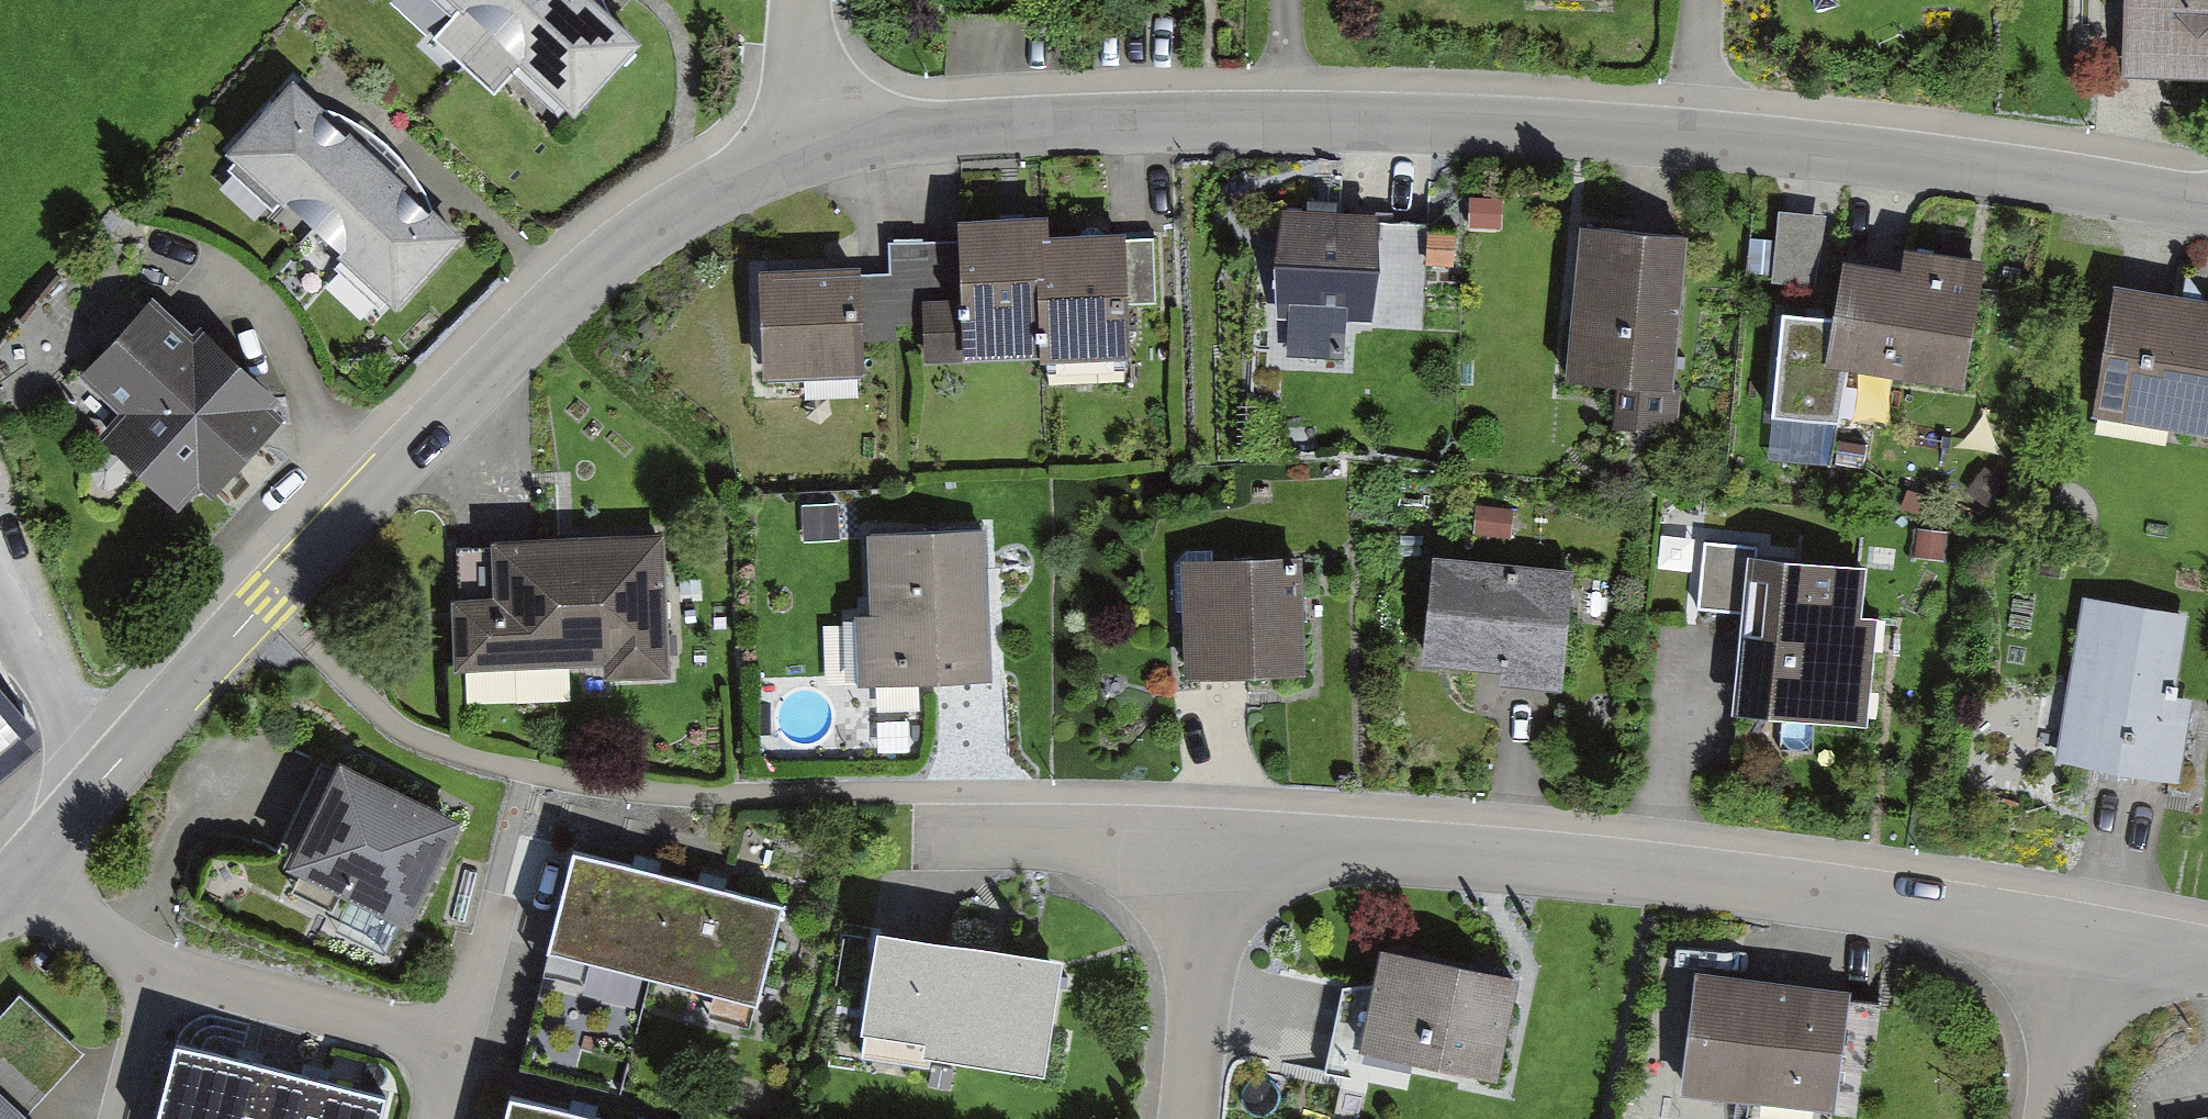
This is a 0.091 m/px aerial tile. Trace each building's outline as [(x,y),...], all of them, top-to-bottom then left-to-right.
[(601,0),(464,0),(465,1),(436,35),(495,91),(522,60),(576,107),(640,35),(601,0)] [(2119,72),(2207,74),(2207,0),(2120,0),(2119,72)] [(463,232),(293,73),(222,148),(392,307),(463,232)] [(1503,200),(1468,198),(1466,231),(1502,232),(1503,200)] [(1387,211),(1283,204),(1275,316),(1287,318),(1286,359),(1345,360),(1349,321),(1379,323),(1387,211)] [(1830,217),(1776,212),(1769,284),(1823,289),(1830,217)] [(1060,214),(972,216),(973,296),(932,297),(934,359),(1135,355),(1132,236),(1060,238),(1060,214)] [(1689,236),(1586,229),(1575,381),(1678,388),(1689,236)] [(1456,237),(1428,235),(1425,265),(1454,267),(1456,237)] [(1896,265),(1848,256),(1837,321),(1830,359),(1852,363),(1960,382),(1982,260),(1899,245),(1896,265)] [(862,265),(768,265),(768,376),(862,376),(862,265)] [(2127,287),(2102,417),(2207,437),(2207,302),(2127,287)] [(194,329),(157,296),(83,378),(127,418),(111,436),(184,502),(204,480),(222,496),(292,419),(274,403),(284,392),(203,319),(194,329)] [(1830,359),(1837,321),(1780,314),(1771,418),(1840,427),(1852,363),(1830,359)] [(1515,507),(1475,504),(1473,536),(1513,539),(1515,507)] [(992,522),(870,526),(872,606),(859,607),(861,678),(996,674),(992,522)] [(496,592),(455,594),(458,667),(666,658),(661,532),(494,539),(496,592)] [(1747,615),(1753,555),(1753,546),(1702,541),(1698,611),(1747,615)] [(1573,559),(1431,549),(1422,670),(1565,680),(1573,559)] [(1871,565),(1753,555),(1747,615),(1738,717),(1868,729),(1878,620),(1866,616),(1871,565)] [(1301,557),(1186,561),(1191,678),(1306,673),(1301,557)] [(2190,617),(2089,601),(2063,761),(2183,781),(2195,708),(2176,705),(2190,617)] [(460,817),(336,758),(286,861),(410,920),(460,817)] [(778,895),(575,841),(547,943),(751,998),(778,895)] [(1056,954),(883,927),(864,1048),(1037,1076),(1056,954)] [(1526,971),(1389,946),(1371,1046),(1475,1065),(1507,1071),(1526,971)] [(1847,987),(1704,968),(1687,1090),(1830,1109),(1847,987)] [(0,1011),(0,1089),(26,1114),(84,1052),(20,991),(0,1011)] [(175,1042),(155,1118),(377,1118),(383,1095),(175,1042)] [(26,1114),(0,1089),(0,1118),(31,1118),(26,1114)] [(514,1091),(506,1118),(616,1118),(514,1091)]
